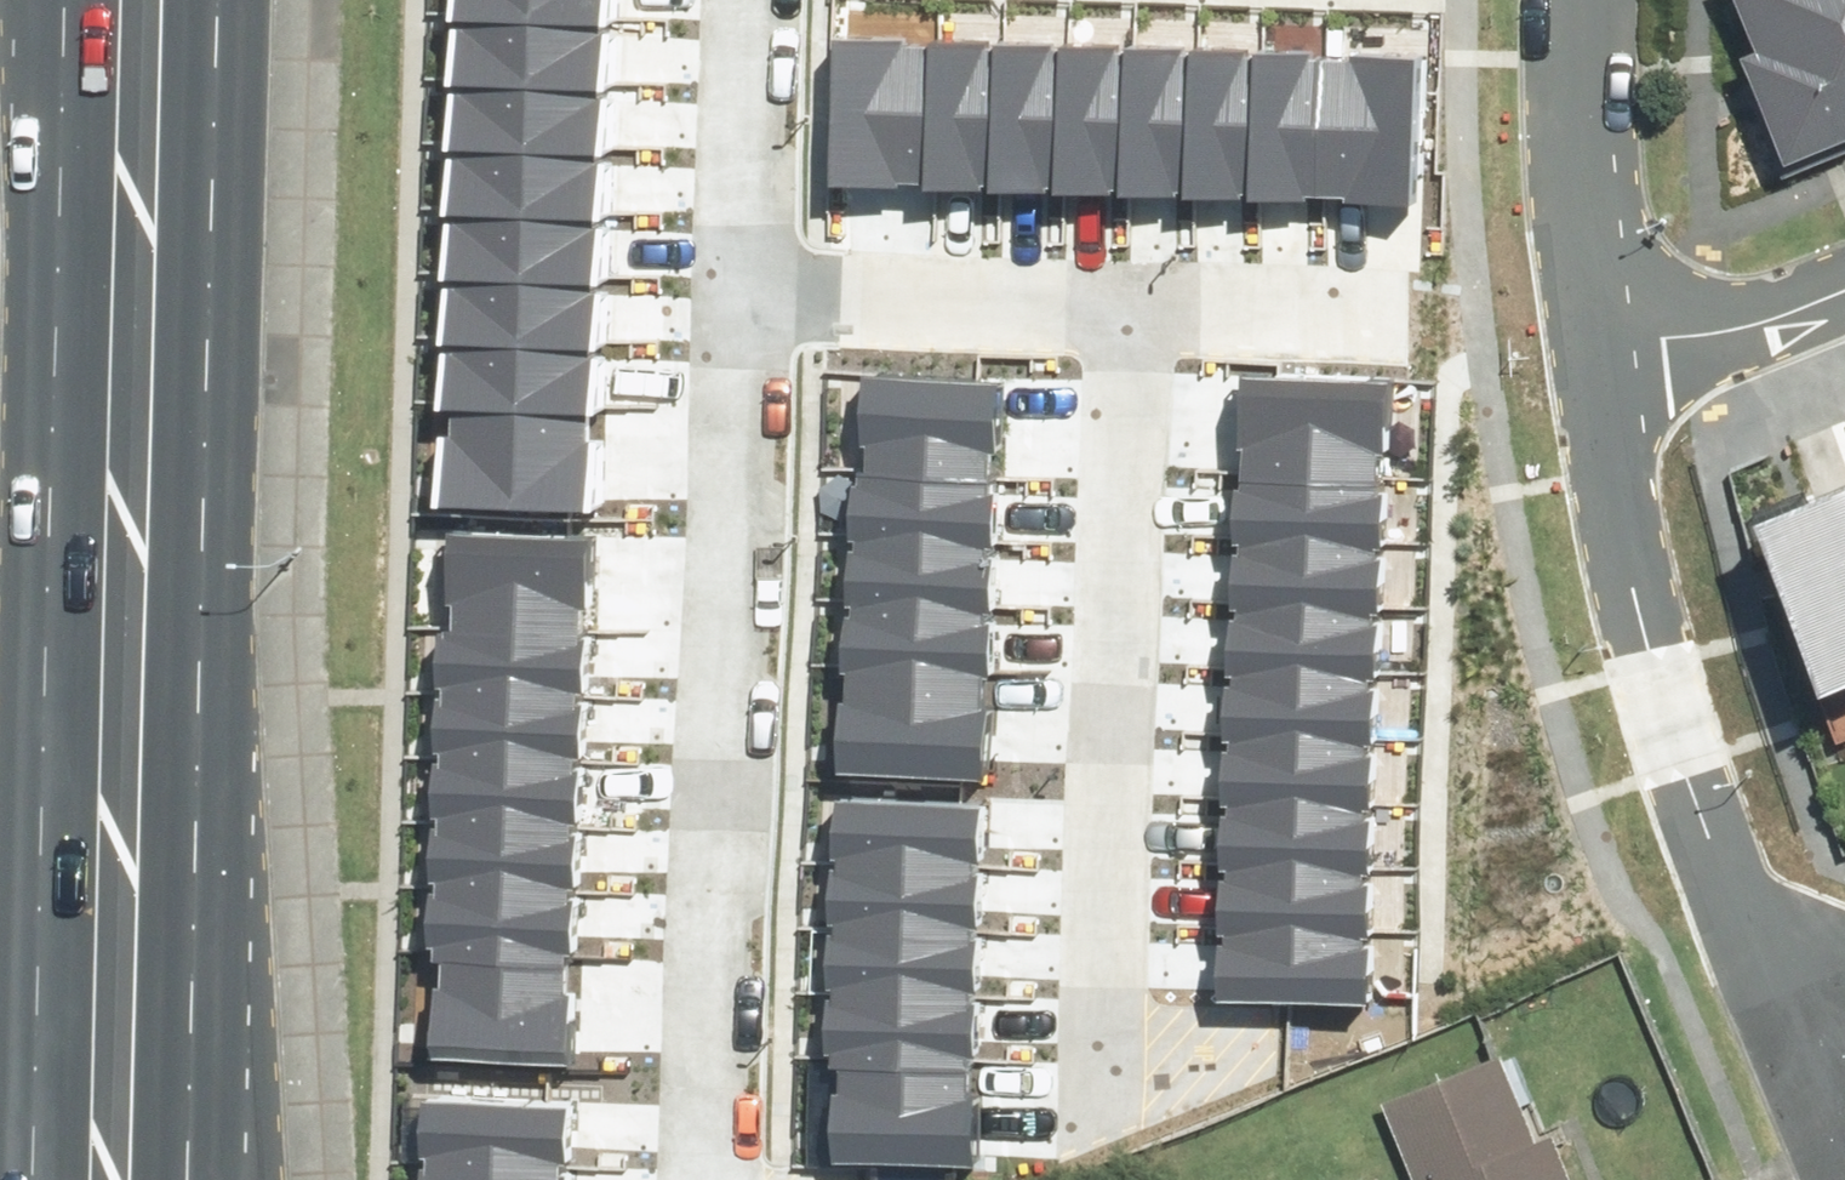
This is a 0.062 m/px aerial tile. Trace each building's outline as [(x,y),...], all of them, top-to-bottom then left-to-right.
[(464,0),(463,57),(609,59),(610,3),(464,0)] [(1779,159),(1844,128),(1844,0),(1735,0),(1754,40),(1728,52),(1779,159)] [(880,154),(944,157),(949,43),(949,33),(855,29),(850,137),(881,139),(880,154)] [(944,157),(1008,161),(1014,46),(949,43),(944,157)] [(1008,161),(1072,164),(1078,49),(1014,46),(1008,161)] [(1072,164),(1136,167),(1143,53),(1078,49),(1072,164)] [(1136,167),(1201,171),(1207,56),(1143,53),(1136,167)] [(1201,171),(1265,174),(1271,60),(1207,56),(1201,171)] [(463,57),(462,113),(608,115),(609,59),(463,57)] [(1265,174),(1329,178),(1330,170),(1336,63),(1271,60),(1265,174)] [(1430,68),(1402,67),(1336,63),(1330,170),(1396,173),(1397,157),(1425,158),(1430,68)] [(462,113),(461,169),(607,171),(608,115),(462,113)] [(461,169),(460,225),(606,227),(607,171),(461,169)] [(460,225),(459,281),(605,283),(606,227),(460,225)] [(459,281),(458,337),(604,339),(605,283),(459,281)] [(458,337),(458,393),(603,395),(604,339),(458,337)] [(874,438),(874,457),(997,459),(998,442),(1011,442),(1012,365),(865,363),(864,438),(874,438)] [(1256,421),(1255,463),(1387,466),(1390,368),(1249,364),(1247,421),(1256,421)] [(458,393),(456,486),(602,488),(603,395),(458,393)] [(874,504),(873,523),(996,524),(997,511),(1011,511),(1011,459),(997,459),(874,457),(864,457),(863,504),(874,504)] [(1243,462),(1242,527),(1385,531),(1387,466),(1255,463),(1243,462)] [(1796,483),(1844,598),(1844,462),(1796,483)] [(472,521),(470,616),(587,618),(602,618),(604,523),(472,521)] [(873,569),(873,588),(996,590),(996,575),(1009,575),(1009,525),(996,524),(873,523),(859,523),(859,569),(873,569)] [(1242,527),(1240,591),(1384,595),(1385,531),(1242,527)] [(864,654),(872,654),(995,656),(995,637),(1007,637),(1008,590),(996,590),(873,588),(858,588),(857,636),(864,636),(864,654)] [(1240,591),(1238,656),(1382,660),(1384,595),(1240,591)] [(462,668),(462,682),(586,684),(587,618),(470,616),(455,616),(454,668),(462,668)] [(1003,680),(994,679),(995,656),(872,654),(871,678),(862,678),(861,747),(1002,749),(1003,680)] [(1238,656),(1236,721),(1380,724),(1382,660),(1238,656)] [(461,729),(460,748),(584,750),(586,684),(462,682),(453,681),(452,728),(461,729)] [(1236,721),(1235,785),(1378,789),(1380,724),(1236,721)] [(459,798),(459,813),(583,816),(584,750),(460,748),(451,747),(450,798),(459,798)] [(1235,785),(1233,850),(1377,854),(1378,789),(1235,785)] [(863,834),(862,853),(985,854),(986,838),(999,838),(1000,789),(853,787),(852,833),(863,834)] [(458,864),(458,879),(582,882),(583,816),(459,813),(446,813),(445,864),(458,864)] [(1233,850),(1231,914),(1375,918),(1377,854),(1233,850)] [(862,899),(862,918),(985,920),(985,907),(999,907),(1000,854),(985,854),(862,853),(852,852),(851,899),(862,899)] [(457,927),(456,945),(580,948),(582,882),(458,879),(445,879),(444,927),(457,927)] [(1231,914),(1230,979),(1373,983),(1375,918),(1231,914)] [(861,965),(861,984),(984,986),(984,971),(997,971),(997,920),(985,920),(862,918),(848,918),(847,965),(861,965)] [(587,973),(580,973),(580,948),(456,945),(456,971),(449,971),(447,1035),(586,1038),(587,973)] [(852,1050),(860,1050),(983,1051),(983,1032),(996,1032),(996,986),(984,986),(861,984),(846,984),(845,1031),(853,1031),(852,1050)] [(1390,1094),(1423,1179),(1586,1179),(1564,1124),(1547,1130),(1514,1045),(1390,1094)] [(991,1075),(983,1075),(983,1051),(860,1050),(860,1073),(850,1073),(849,1143),(990,1145),(991,1075)] [(444,1135),(444,1147),(577,1152),(577,1140),(584,1141),(586,1089),(434,1083),(432,1135),(444,1135)] [(585,1152),(577,1152),(444,1147),(434,1146),(432,1179),(584,1179),(585,1152)]
